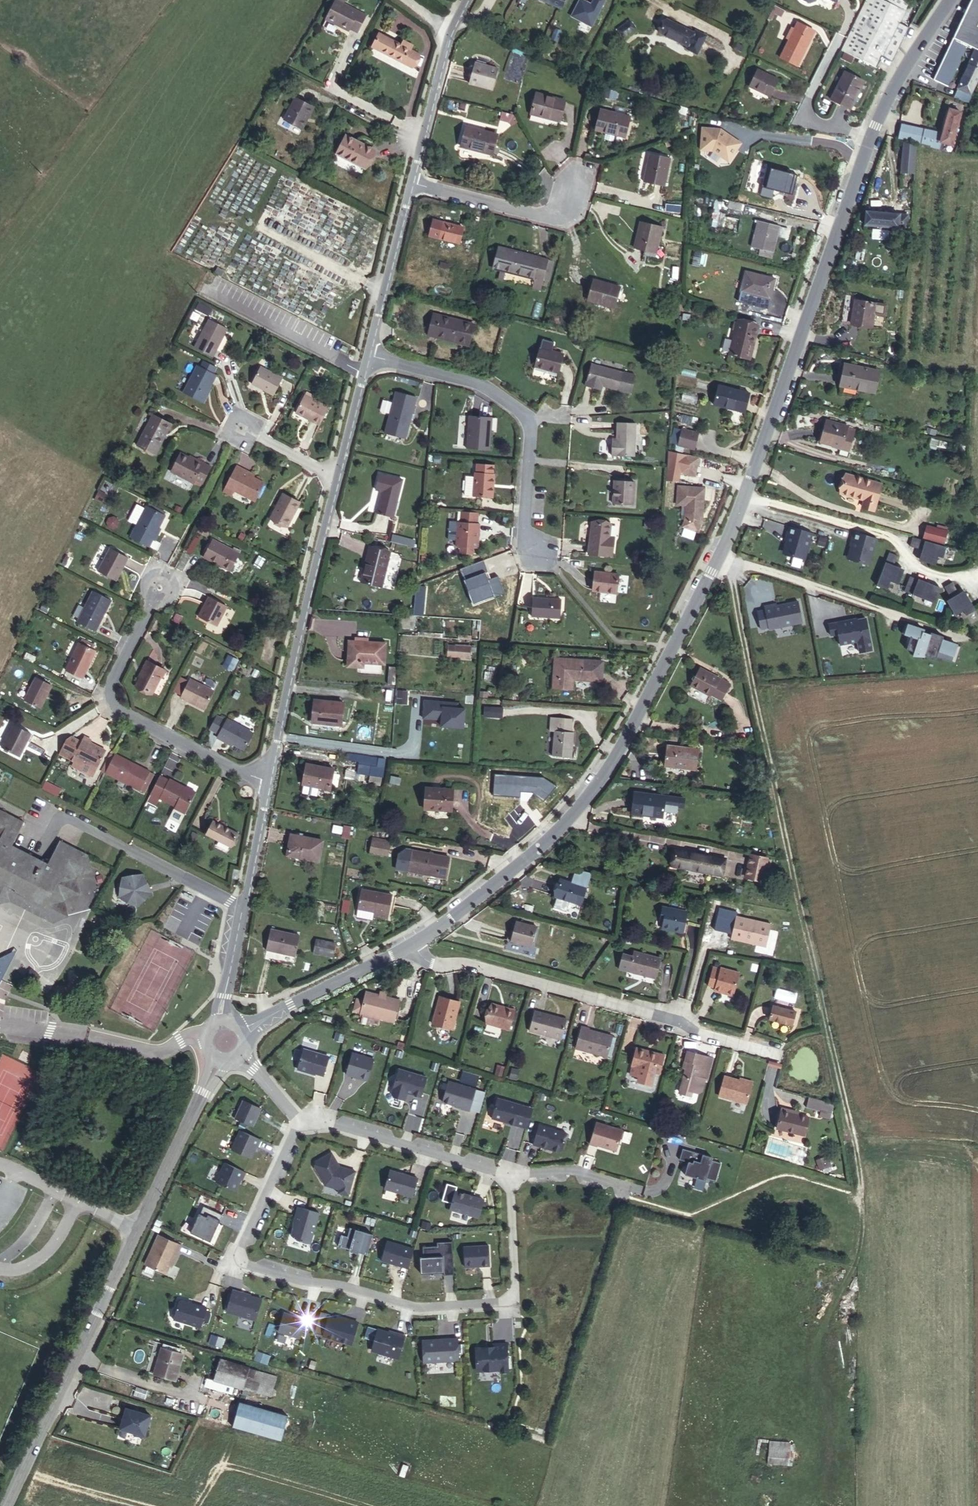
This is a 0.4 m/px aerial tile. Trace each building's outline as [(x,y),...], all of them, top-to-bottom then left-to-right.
[(336,0),(335,0),(325,19),(337,26),(338,24),(342,25),(341,27),(349,32),(350,29),(358,33),(366,16),(343,4),(336,0)] [(560,8),(563,0),(540,0),(560,8)] [(578,0),(576,0),(570,15),(596,26),(603,11),(578,0)] [(875,73),(881,60),(897,27),(902,16),(870,0),(869,0),(843,58),(875,73)] [(933,80),(947,87),(967,45),(975,49),(977,50),(977,0),(971,0),(933,80)] [(774,6),(768,19),(772,21),(775,13),(782,16),(784,11),(774,6)] [(694,33),(666,19),(659,32),(688,47),(687,49),(697,54),(706,36),(695,31),(694,33)] [(636,29),(630,21),(618,30),(624,37),(636,29)] [(794,29),(789,39),(780,58),(797,66),(814,31),(798,22),(794,29)] [(894,65),(907,32),(903,29),(897,27),(881,60),(894,65)] [(551,39),(558,41),(561,32),(555,29),(551,39)] [(401,45),(379,34),(373,47),(412,67),(418,55),(410,50),(413,46),(403,41),(401,45)] [(954,97),(968,103),(972,95),(971,95),(977,80),(977,50),(975,49),(954,97)] [(474,63),(469,83),(493,90),(498,69),(474,63)] [(284,70),(278,79),(282,81),(288,72),(284,70)] [(749,86),(770,97),(778,80),(757,70),(749,86)] [(866,89),(845,78),(832,107),(853,117),(866,89)] [(612,99),(614,91),(607,89),(605,97),(612,99)] [(536,94),(531,113),(560,121),(565,101),(536,94)] [(284,120),(302,129),(313,107),(295,98),(284,120)] [(901,124),(898,138),(933,145),(932,147),(939,149),(940,142),(951,145),(961,112),(949,109),(942,134),(901,124)] [(615,134),(625,137),(630,117),(600,110),(596,130),(606,132),(615,134)] [(501,120),(509,123),(511,125),(517,121),(513,115),(503,112),(501,120)] [(466,127),(461,146),(492,154),(497,135),(466,127)] [(755,136),(757,128),(747,127),(745,134),(755,136)] [(323,144),(329,147),(335,135),(329,132),(323,144)] [(606,132),(604,139),(613,142),(615,134),(606,132)] [(374,150),(346,136),(337,154),(365,169),(374,150)] [(665,143),(666,147),(680,142),(679,138),(665,143)] [(901,172),(914,173),(916,146),(903,144),(901,172)] [(644,181),(664,186),(670,159),(649,154),(644,181)] [(770,204),(801,209),(804,185),(790,183),(791,178),(782,176),(781,181),(764,179),(762,194),(771,195),(770,204)] [(761,203),(770,204),(771,195),(762,194),(761,203)] [(866,212),(865,225),(906,229),(908,215),(866,212)] [(433,220),(429,236),(459,243),(463,228),(433,220)] [(641,222),(634,248),(655,253),(662,227),(641,222)] [(874,231),(873,238),(886,239),(887,232),(874,231)] [(789,237),(774,233),(769,262),(784,266),(789,237)] [(548,260),(498,247),(493,268),(501,270),(505,271),(534,279),(532,287),(540,289),(542,279),(547,261),(548,260)] [(547,261),(542,279),(547,281),(552,262),(547,261)] [(746,272),(739,296),(768,304),(775,279),(746,272)] [(593,280),(588,300),(614,308),(620,288),(593,280)] [(846,295),(841,322),(872,327),(874,314),(884,315),(886,305),(855,300),(855,296),(846,295)] [(199,303),(196,309),(202,313),(205,306),(199,303)] [(433,314),(428,335),(469,345),(474,325),(433,314)] [(194,347),(213,357),(227,329),(209,319),(194,347)] [(756,342),(739,336),(731,371),(748,375),(756,342)] [(540,348),(535,366),(558,372),(563,354),(540,348)] [(204,361),(200,367),(213,373),(216,367),(204,361)] [(585,386),(596,389),(597,384),(602,386),(630,393),(635,375),(591,364),(585,386)] [(844,364),(840,386),(874,393),(879,371),(844,364)] [(202,402),(216,375),(213,373),(200,367),(197,365),(183,392),(202,402)] [(260,368),(252,382),(265,388),(264,390),(274,395),(282,379),(260,368)] [(398,377),(397,381),(417,387),(418,383),(398,377)] [(719,385),(714,404),(744,412),(749,393),(719,385)] [(385,433),(405,438),(416,397),(396,392),(385,433)] [(305,395),(296,411),(310,419),(309,420),(320,425),(329,407),(312,399),(305,395)] [(296,411),(295,413),(309,420),(310,419),(296,411)] [(467,449),(489,450),(491,430),(487,430),(488,417),(469,416),(467,449)] [(855,429),(826,421),(820,441),(832,445),(840,447),(840,448),(849,450),(855,429)] [(616,444),(612,444),(611,455),(634,456),(635,423),(617,422),(617,439),(616,444)] [(676,444),(677,444),(681,429),(674,427),(671,442),(676,444)] [(170,438),(152,429),(140,451),(159,460),(170,438)] [(684,446),(694,449),(698,434),(681,429),(677,444),(684,446)] [(682,452),(684,446),(677,444),(676,444),(675,450),(682,452)] [(172,471),(194,483),(195,480),(202,483),(211,467),(196,459),(195,461),(181,453),(172,471)] [(699,458),(684,454),(680,472),(694,476),(699,458)] [(466,476),(465,495),(492,497),(494,475),(492,475),(493,466),(477,464),(476,473),(475,473),(475,477),(466,476)] [(237,466),(224,492),(231,495),(234,490),(255,501),(264,483),(253,477),(254,475),(237,466)] [(375,490),(383,491),(384,492),(383,496),(381,496),(377,513),(393,517),(402,480),(379,474),(375,490)] [(873,510),(881,484),(846,475),(841,493),(865,500),(863,507),(873,510)] [(615,480),(613,504),(632,505),(634,481),(615,480)] [(674,507),(682,507),(681,523),(704,524),(706,487),(675,486),(674,507)] [(99,491),(95,499),(102,502),(106,494),(99,491)] [(283,494),(270,518),(287,527),(300,503),(283,494)] [(159,528),(165,515),(164,515),(148,507),(146,506),(145,508),(137,504),(129,521),(137,525),(131,537),(149,547),(153,539),(159,528)] [(149,504),(148,507),(164,515),(165,512),(149,504)] [(478,513),(461,512),(460,522),(449,521),(448,540),(457,540),(456,547),(461,547),(461,553),(472,554),(472,548),(477,548),(479,523),(477,523),(478,513)] [(109,518),(107,522),(109,527),(113,529),(117,527),(119,522),(118,519),(113,517),(109,518)] [(645,520),(644,527),(654,528),(654,520),(645,520)] [(614,541),(609,540),(609,537),(611,524),(592,522),(588,554),(607,556),(607,555),(612,556),(614,541)] [(200,526),(197,532),(206,537),(209,531),(200,526)] [(812,533),(789,526),(787,534),(788,535),(783,551),(785,554),(804,559),(812,533)] [(946,532),(936,529),(927,527),(924,538),(943,543),(946,532)] [(877,538),(854,532),(851,540),(852,540),(848,556),(850,559),(869,565),(877,538)] [(392,536),(391,541),(413,547),(415,541),(392,536)] [(187,551),(192,554),(199,539),(194,537),(187,551)] [(819,537),(817,544),(824,547),(827,539),(819,537)] [(950,548),(912,537),(910,546),(924,550),(926,551),(923,562),(935,565),(938,557),(940,557),(947,559),(950,548)] [(212,539),(205,554),(219,561),(218,564),(231,571),(240,554),(212,539)] [(389,552),(369,547),(362,583),(382,587),(389,552)] [(111,548),(98,571),(115,580),(128,557),(111,548)] [(889,552),(875,588),(886,592),(889,583),(898,586),(902,575),(892,571),(893,566),(898,556),(889,552)] [(205,554),(203,557),(218,564),(219,561),(205,554)] [(893,566),(892,571),(902,575),(904,570),(893,566)] [(618,575),(595,572),(592,590),(616,593),(618,575)] [(912,595),(914,591),(923,594),(927,596),(936,600),(941,589),(918,579),(910,576),(904,591),(912,595)] [(918,579),(941,589),(941,588),(918,579)] [(952,582),(944,587),(950,598),(952,600),(947,603),(953,613),(962,609),(963,611),(966,616),(975,610),(965,593),(960,596),(959,593),(952,582)] [(416,586),(414,615),(423,616),(426,587),(416,586)] [(77,622),(96,631),(111,600),(93,591),(77,622)] [(209,597),(199,617),(216,626),(227,606),(209,597)] [(532,598),(531,616),(560,618),(561,600),(532,598)] [(765,610),(757,612),(760,629),(768,627),(768,629),(802,622),(798,602),(773,607),(772,605),(764,606),(765,610)] [(174,616),(172,619),(179,623),(182,617),(173,612),(172,615),(174,616)] [(846,621),(828,624),(830,636),(838,634),(840,645),(857,642),(859,653),(872,650),(865,618),(856,620),(856,621),(846,623),(846,621)] [(902,634),(907,635),(906,643),(906,649),(913,652),(913,656),(923,656),(924,655),(936,659),(936,657),(955,663),(961,646),(942,640),(943,637),(931,632),(930,635),(923,633),(924,630),(905,624),(902,634)] [(82,639),(80,643),(96,650),(99,644),(94,642),(93,644),(82,639)] [(349,641),(347,666),(358,666),(357,669),(361,670),(360,672),(381,674),(381,664),(384,664),(385,643),(367,642),(357,642),(349,641)] [(80,643),(66,671),(81,678),(85,670),(86,671),(96,650),(80,643)] [(448,645),(447,656),(470,657),(471,647),(448,645)] [(136,685),(152,693),(164,670),(152,664),(156,655),(152,650),(142,669),(144,670),(136,685)] [(229,655),(223,666),(234,671),(239,660),(229,655)] [(596,678),(551,674),(550,700),(577,701),(577,694),(595,695),(596,678)] [(714,687),(693,676),(683,694),(703,704),(707,703),(712,705),(719,692),(713,689),(714,687)] [(180,677),(173,691),(181,695),(180,697),(205,709),(214,691),(190,679),(188,681),(180,677)] [(24,700),(40,708),(51,686),(36,678),(24,700)] [(607,678),(596,678),(595,695),(606,695),(607,678)] [(314,700),(312,722),(341,725),(344,703),(314,700)] [(485,707),(485,716),(502,718),(503,708),(485,707)] [(421,711),(420,736),(434,737),(435,712),(421,711)] [(210,729),(219,734),(226,721),(217,716),(210,729)] [(217,738),(225,741),(226,740),(244,750),(253,733),(227,719),(226,721),(219,734),(217,738)] [(2,748),(19,756),(31,733),(14,725),(2,748)] [(570,731),(548,729),(547,742),(552,743),(550,772),(571,773),(573,744),(569,743),(570,731)] [(66,740),(59,754),(72,761),(73,758),(75,759),(74,762),(73,765),(73,767),(91,776),(94,775),(106,751),(90,743),(91,740),(84,736),(81,742),(71,736),(66,740)] [(152,773),(117,753),(107,773),(142,792),(152,773)] [(385,759),(347,753),(345,760),(371,763),(369,774),(383,776),(385,759)] [(684,757),(655,755),(654,776),(683,778),(684,757)] [(304,785),(302,793),(317,796),(318,787),(330,790),(334,769),(306,764),(302,784),(304,785)] [(195,793),(160,775),(150,794),(173,806),(173,809),(184,815),(195,793)] [(494,775),(494,795),(520,796),(521,792),(532,792),(544,801),(556,787),(543,777),(494,775)] [(391,776),(389,783),(397,785),(398,777),(391,776)] [(46,781),(42,789),(57,796),(60,789),(46,781)] [(426,788),(424,809),(452,811),(453,790),(426,788)] [(665,796),(634,792),(632,812),(643,813),(644,812),(663,814),(665,796)] [(13,900),(18,891),(47,906),(43,914),(59,923),(71,916),(71,899),(84,892),(84,876),(94,870),(92,854),(61,840),(50,864),(15,847),(26,822),(1,810),(0,811),(0,904),(13,900)] [(238,834),(213,821),(206,834),(231,847),(238,834)] [(334,825),(332,832),(342,834),(343,827),(334,825)] [(344,826),(342,837),(348,839),(351,827),(344,826)] [(193,832),(190,837),(196,840),(198,835),(193,832)] [(291,835),(287,855),(319,861),(323,841),(291,835)] [(372,841),(370,852),(388,855),(390,844),(372,841)] [(445,879),(449,857),(405,849),(398,854),(396,869),(445,879)] [(675,850),(672,865),(722,874),(724,860),(675,850)] [(746,877),(762,881),(767,858),(751,854),(746,877)] [(577,879),(572,877),(571,883),(560,879),(555,896),(581,904),(591,873),(580,870),(579,875),(577,879)] [(142,874),(123,877),(119,897),(137,906),(151,892),(142,874)] [(392,895),(361,889),(357,909),(358,909),(357,916),(372,919),(373,912),(374,912),(373,916),(388,918),(392,895)] [(18,891),(13,900),(43,914),(47,906),(18,891)] [(672,930),(683,932),(687,912),(670,908),(669,909),(662,908),(661,916),(664,916),(663,921),(662,927),(672,929),(672,930)] [(736,916),(731,939),(766,947),(771,924),(736,916)] [(539,927),(515,922),(510,941),(534,946),(539,927)] [(299,935),(271,929),(267,950),(295,956),(299,935)] [(335,943),(317,939),(314,952),(332,956),(335,943)] [(0,958),(0,983),(17,950),(0,958)] [(634,958),(631,967),(643,972),(642,976),(657,981),(664,960),(635,951),(634,958)] [(643,972),(631,967),(634,958),(623,955),(619,970),(642,976),(643,972)] [(712,967),(707,985),(715,987),(721,989),(720,992),(733,996),(739,973),(720,967),(720,969),(712,967)] [(358,1000),(356,1005),(362,1006),(361,1012),(360,1013),(363,1014),(379,1018),(380,1018),(380,1016),(394,1020),(400,1000),(366,992),(364,1001),(358,1000)] [(462,1005),(442,999),(433,1026),(453,1032),(462,1005)] [(517,1011),(493,1004),(487,1025),(512,1030),(517,1011)] [(772,1006),(769,1019),(792,1025),(796,1012),(772,1006)] [(534,1011),(529,1031),(561,1039),(567,1019),(534,1011)] [(363,1014),(361,1023),(368,1025),(371,1023),(377,1025),(379,1018),(363,1014)] [(612,1037),(612,1036),(581,1028),(576,1048),(607,1057),(607,1056),(610,1057),(613,1044),(610,1043),(612,1037)] [(664,1055),(636,1048),(631,1066),(632,1066),(630,1074),(639,1077),(638,1079),(640,1082),(649,1084),(652,1082),(655,1072),(660,1073),(664,1055)] [(329,1057),(303,1049),(298,1069),(309,1072),(309,1071),(323,1075),(329,1057)] [(705,1079),(711,1057),(687,1051),(683,1068),(685,1069),(679,1092),(691,1095),(692,1091),(698,1093),(702,1091),(705,1079)] [(352,1053),(346,1074),(367,1081),(374,1059),(352,1053)] [(705,1079),(707,1080),(713,1058),(711,1057),(705,1079)] [(392,1093),(394,1097),(404,1100),(406,1092),(421,1097),(426,1077),(399,1069),(392,1093)] [(724,1076),(718,1096),(746,1104),(752,1084),(724,1076)] [(475,1089),(448,1081),(442,1102),(462,1108),(461,1109),(469,1111),(475,1089)] [(811,1097),(808,1107),(823,1111),(821,1115),(831,1118),(835,1105),(811,1097)] [(508,1123),(523,1127),(529,1107),(497,1098),(491,1118),(503,1121),(503,1120),(508,1121),(508,1123)] [(243,1100),(234,1118),(253,1127),(261,1108),(243,1100)] [(523,1127),(527,1128),(533,1108),(529,1107),(523,1127)] [(800,1115),(783,1108),(782,1111),(799,1117),(800,1115)] [(782,1111),(775,1128),(802,1138),(808,1121),(799,1117),(782,1111)] [(243,1131),(246,1125),(241,1122),(238,1128),(243,1131)] [(596,1122),(589,1144),(597,1146),(597,1145),(616,1151),(623,1130),(596,1122)] [(538,1125),(533,1144),(548,1149),(548,1147),(553,1149),(552,1150),(558,1152),(562,1150),(567,1133),(538,1125)] [(261,1139),(240,1130),(232,1150),(251,1158),(256,1147),(257,1147),(261,1139)] [(770,1142),(765,1158),(802,1169),(807,1153),(770,1142)] [(712,1157),(682,1149),(679,1160),(688,1162),(685,1174),(706,1181),(706,1178),(716,1181),(721,1163),(711,1160),(712,1157)] [(335,1162),(336,1161),(331,1152),(315,1162),(314,1167),(325,1185),(339,1189),(338,1193),(348,1196),(355,1171),(339,1166),(338,1167),(335,1162)] [(828,1162),(818,1165),(821,1175),(832,1171),(828,1162)] [(225,1163),(216,1182),(235,1191),(240,1179),(242,1180),(245,1172),(225,1163)] [(390,1170),(385,1189),(412,1197),(418,1178),(390,1170)] [(452,1203),(450,1209),(478,1217),(484,1200),(456,1191),(457,1187),(447,1184),(442,1200),(452,1203)] [(190,1232),(210,1242),(223,1215),(204,1206),(200,1214),(199,1213),(190,1232)] [(301,1238),(300,1241),(310,1244),(319,1213),(298,1206),(294,1222),(296,1223),(295,1227),(293,1228),(291,1235),(294,1236),(301,1238)] [(367,1217),(365,1224),(373,1226),(376,1219),(367,1217)] [(423,1221),(421,1228),(429,1230),(431,1223),(423,1221)] [(359,1252),(367,1254),(373,1234),(350,1228),(347,1237),(341,1235),(338,1246),(349,1249),(349,1251),(358,1254),(359,1252)] [(176,1251),(178,1252),(181,1245),(159,1235),(145,1265),(166,1274),(169,1266),(176,1251)] [(395,1264),(408,1268),(414,1249),(387,1241),(381,1260),(390,1263),(390,1262),(395,1264)] [(444,1275),(454,1274),(452,1241),(437,1242),(437,1246),(422,1247),(423,1257),(420,1257),(421,1273),(443,1272),(444,1275)] [(464,1247),(465,1267),(475,1266),(475,1265),(480,1265),(481,1266),(490,1266),(489,1245),(464,1247)] [(176,1251),(169,1266),(171,1267),(178,1252),(176,1251)] [(232,1290),(226,1312),(256,1320),(261,1299),(242,1294),(243,1293),(232,1290)] [(178,1301),(173,1320),(201,1328),(207,1308),(192,1303),(192,1305),(187,1303),(188,1302),(181,1300),(178,1301)] [(337,1319),(329,1317),(330,1315),(320,1311),(314,1333),(323,1335),(323,1336),(351,1344),(358,1323),(347,1320),(346,1322),(337,1319)] [(284,1312),(278,1331),(300,1338),(306,1319),(284,1312)] [(368,1326),(364,1338),(374,1341),(372,1348),(374,1351),(398,1359),(405,1336),(394,1333),(394,1334),(388,1332),(368,1326)] [(209,1344),(222,1348),(225,1339),(212,1335),(209,1344)] [(422,1340),(423,1362),(459,1361),(458,1339),(422,1340)] [(500,1372),(508,1372),(507,1343),(493,1344),(493,1348),(475,1349),(476,1369),(479,1371),(500,1370),(500,1372)] [(164,1346),(154,1377),(176,1384),(184,1357),(179,1355),(180,1351),(164,1346)] [(255,1360),(266,1364),(269,1355),(258,1351),(255,1360)] [(208,1378),(205,1386),(222,1391),(224,1383),(243,1388),(249,1368),(220,1359),(214,1379),(208,1378)] [(249,1368),(243,1388),(271,1396),(276,1376),(249,1368)] [(288,1416),(239,1401),(232,1426),(281,1440),(288,1416)] [(151,1415),(126,1408),(120,1428),(133,1432),(134,1435),(141,1437),(145,1436),(151,1415)]
